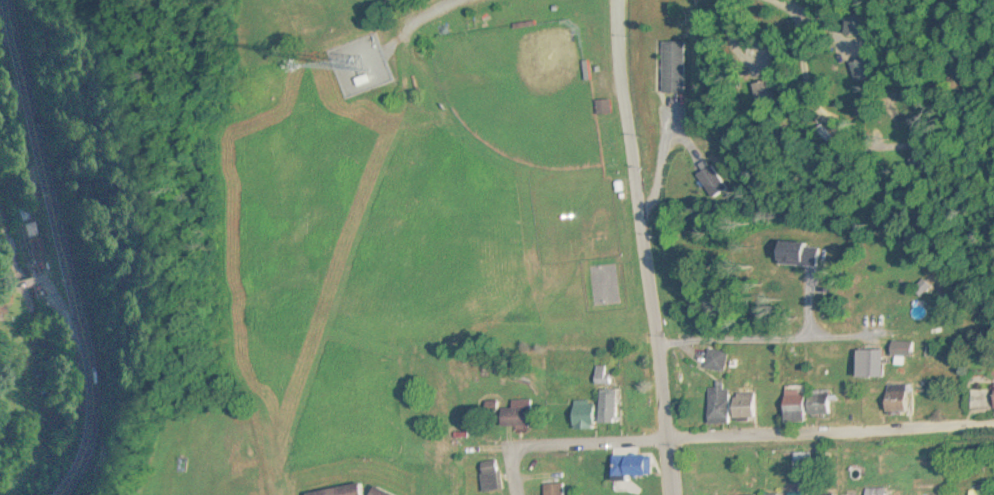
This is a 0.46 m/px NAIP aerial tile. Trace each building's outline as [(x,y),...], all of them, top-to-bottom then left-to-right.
[(866,16),(845,16),(845,37),(866,37),(866,16)] [(661,94),(684,94),(684,42),(661,42),(661,94)] [(874,78),(870,59),(851,63),(855,82),(874,78)] [(595,101),(595,116),(611,116),(611,101),(595,101)] [(727,352),(707,349),(704,369),(724,372),(727,352)] [(853,351),(853,378),(883,378),(883,351),(853,351)] [(605,366),(592,367),(594,385),(607,383),(605,366)] [(883,388),(883,412),(901,412),(901,388),(883,388)] [(707,390),(706,422),(755,423),(756,392),(707,390)] [(597,391),(597,420),(617,420),(617,391),(597,391)] [(781,421),(833,420),(833,391),(781,392),(781,421)] [(568,402),(568,426),(589,426),(589,402),(568,402)] [(526,427),(526,408),(498,408),(498,427),(526,427)] [(609,455),(609,479),(650,479),(650,455),(609,455)] [(477,465),(487,494),(504,488),(494,459),(477,465)] [(301,494),(357,494),(355,484),(301,493),(301,494)] [(564,484),(543,484),(543,494),(564,494),(564,484)] [(369,486),(365,494),(392,494),(369,486)]
